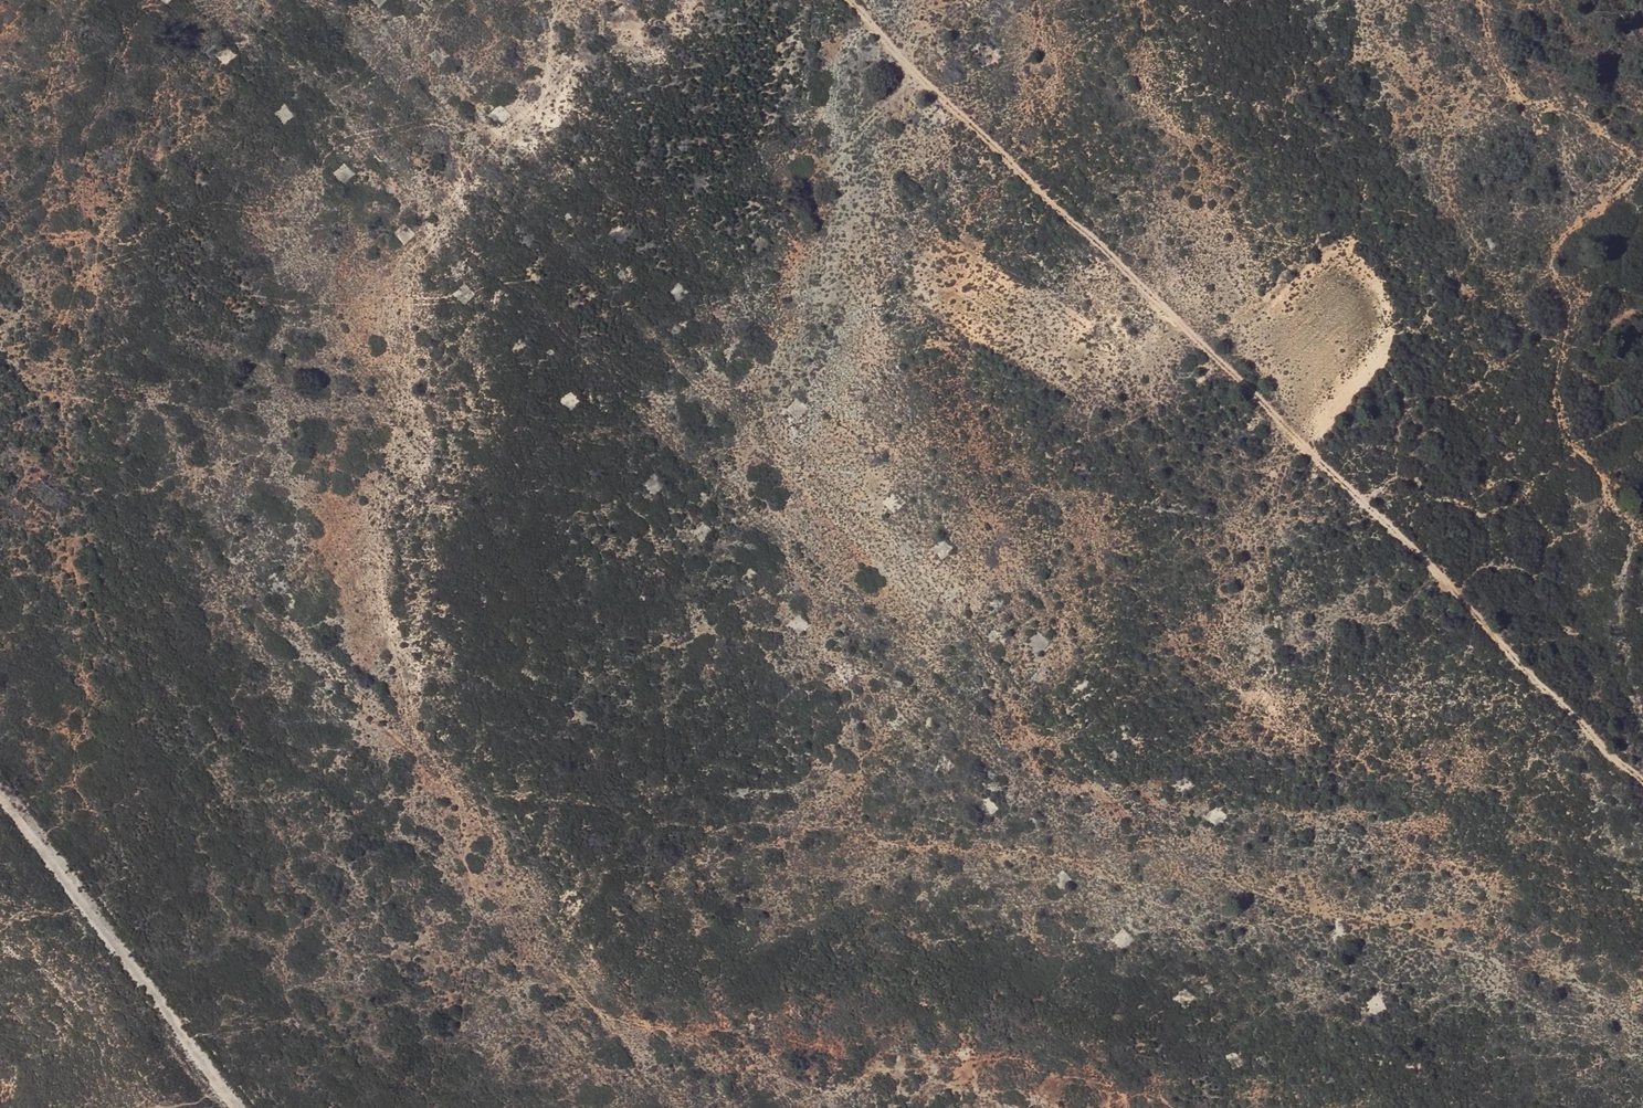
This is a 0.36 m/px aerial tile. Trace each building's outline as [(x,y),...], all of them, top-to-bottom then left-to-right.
[(344,184),(357,174),(347,162),(335,172),(344,184)]
